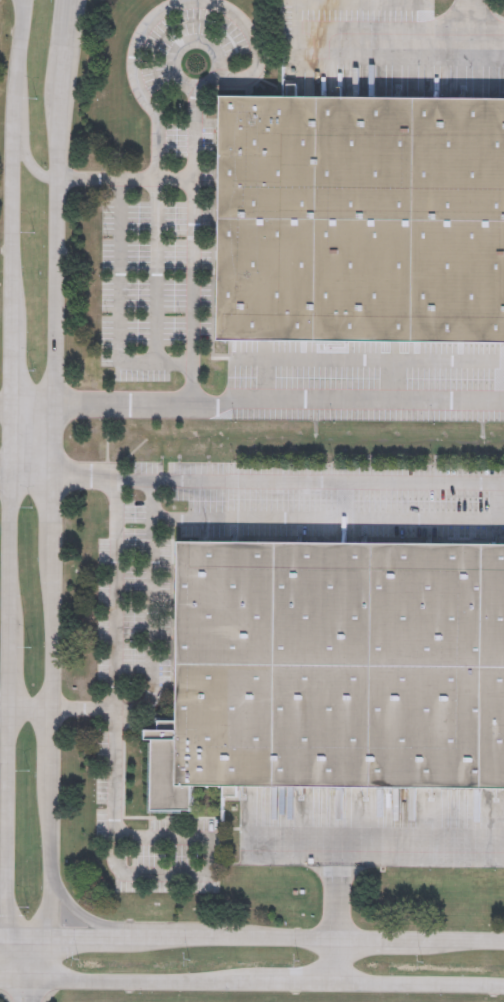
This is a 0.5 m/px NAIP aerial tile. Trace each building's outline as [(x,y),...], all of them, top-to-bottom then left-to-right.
[(221,98),(503,100),(503,340),(219,337),(221,98)] [(178,541),(503,544),(503,790),(230,787),(190,787),(190,812),(150,812),(151,741),(147,741),(147,731),(157,731),(157,722),(177,722),(178,541)]
